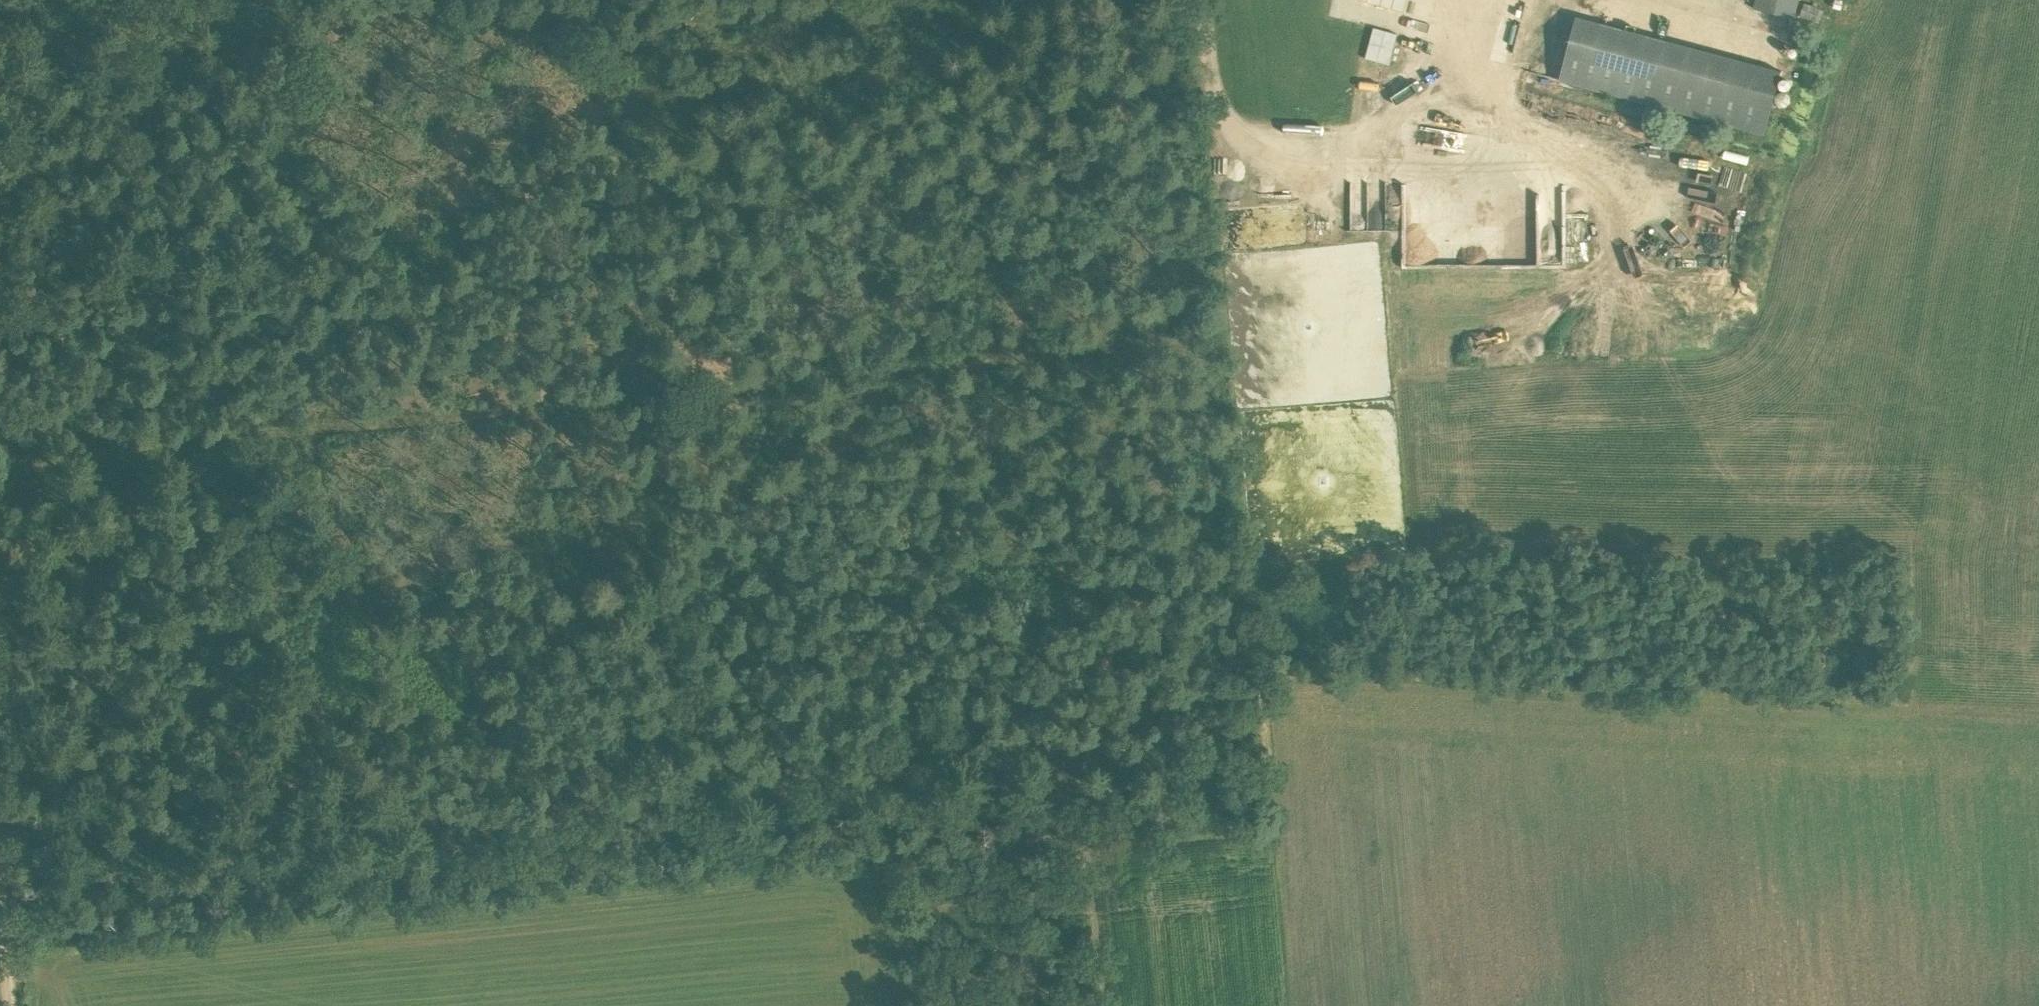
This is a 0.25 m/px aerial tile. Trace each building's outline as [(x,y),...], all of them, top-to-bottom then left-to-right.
[(1403,12),(1406,0),(1360,0),(1403,12)] [(1569,25),(1559,87),(1766,119),(1773,72),(1642,51),(1646,26),(1614,21),(1612,32),(1569,25)] [(1398,34),(1374,28),(1365,58),(1390,65),(1398,34)] [(1582,89),(1580,98),(1605,104),(1608,95),(1582,89)] [(1433,140),(1459,149),(1466,130),(1439,121),(1433,140)]
